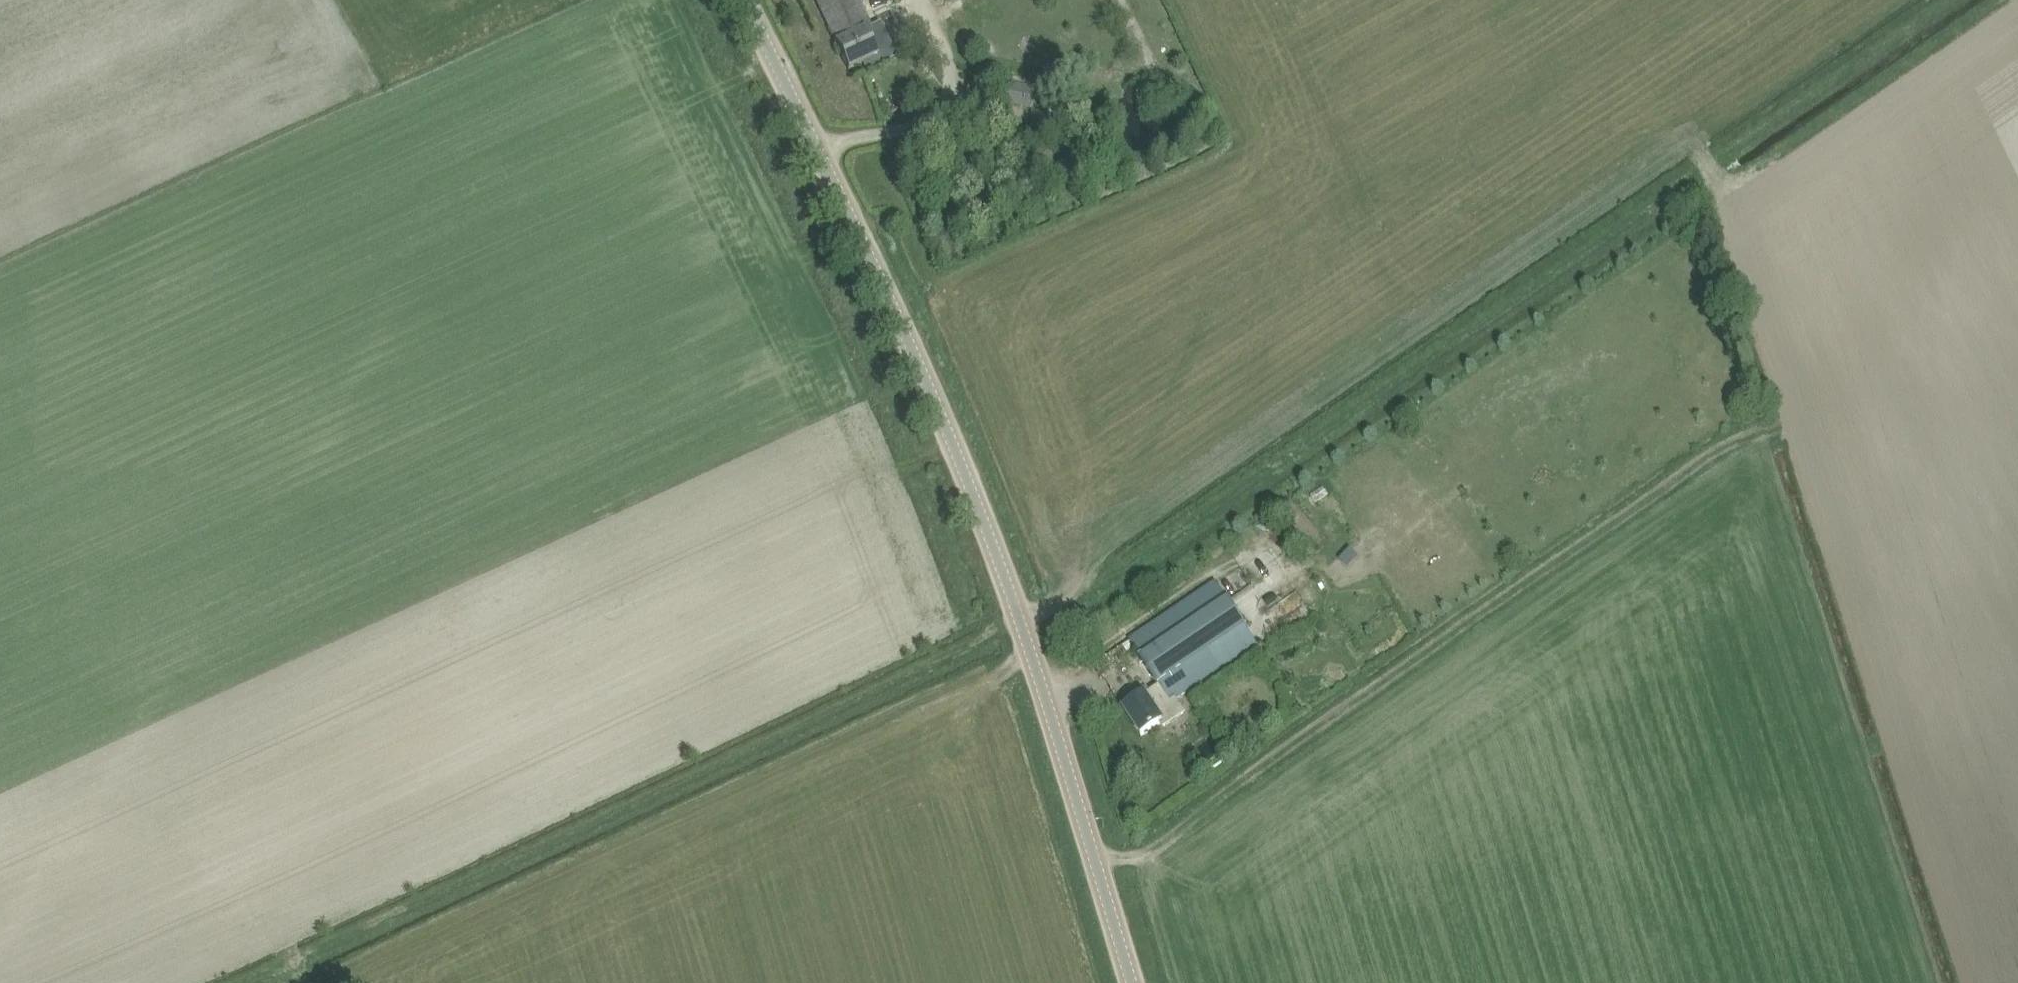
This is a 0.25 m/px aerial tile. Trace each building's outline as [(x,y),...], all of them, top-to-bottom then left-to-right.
[(877,56),(865,32),(873,28),(859,0),(816,0),(837,43),(836,44),(849,70),(877,56)] [(1161,684),(1124,709),(1142,736),(1180,711),(1174,703),(1259,645),(1217,582),(1132,640),(1161,684)]
